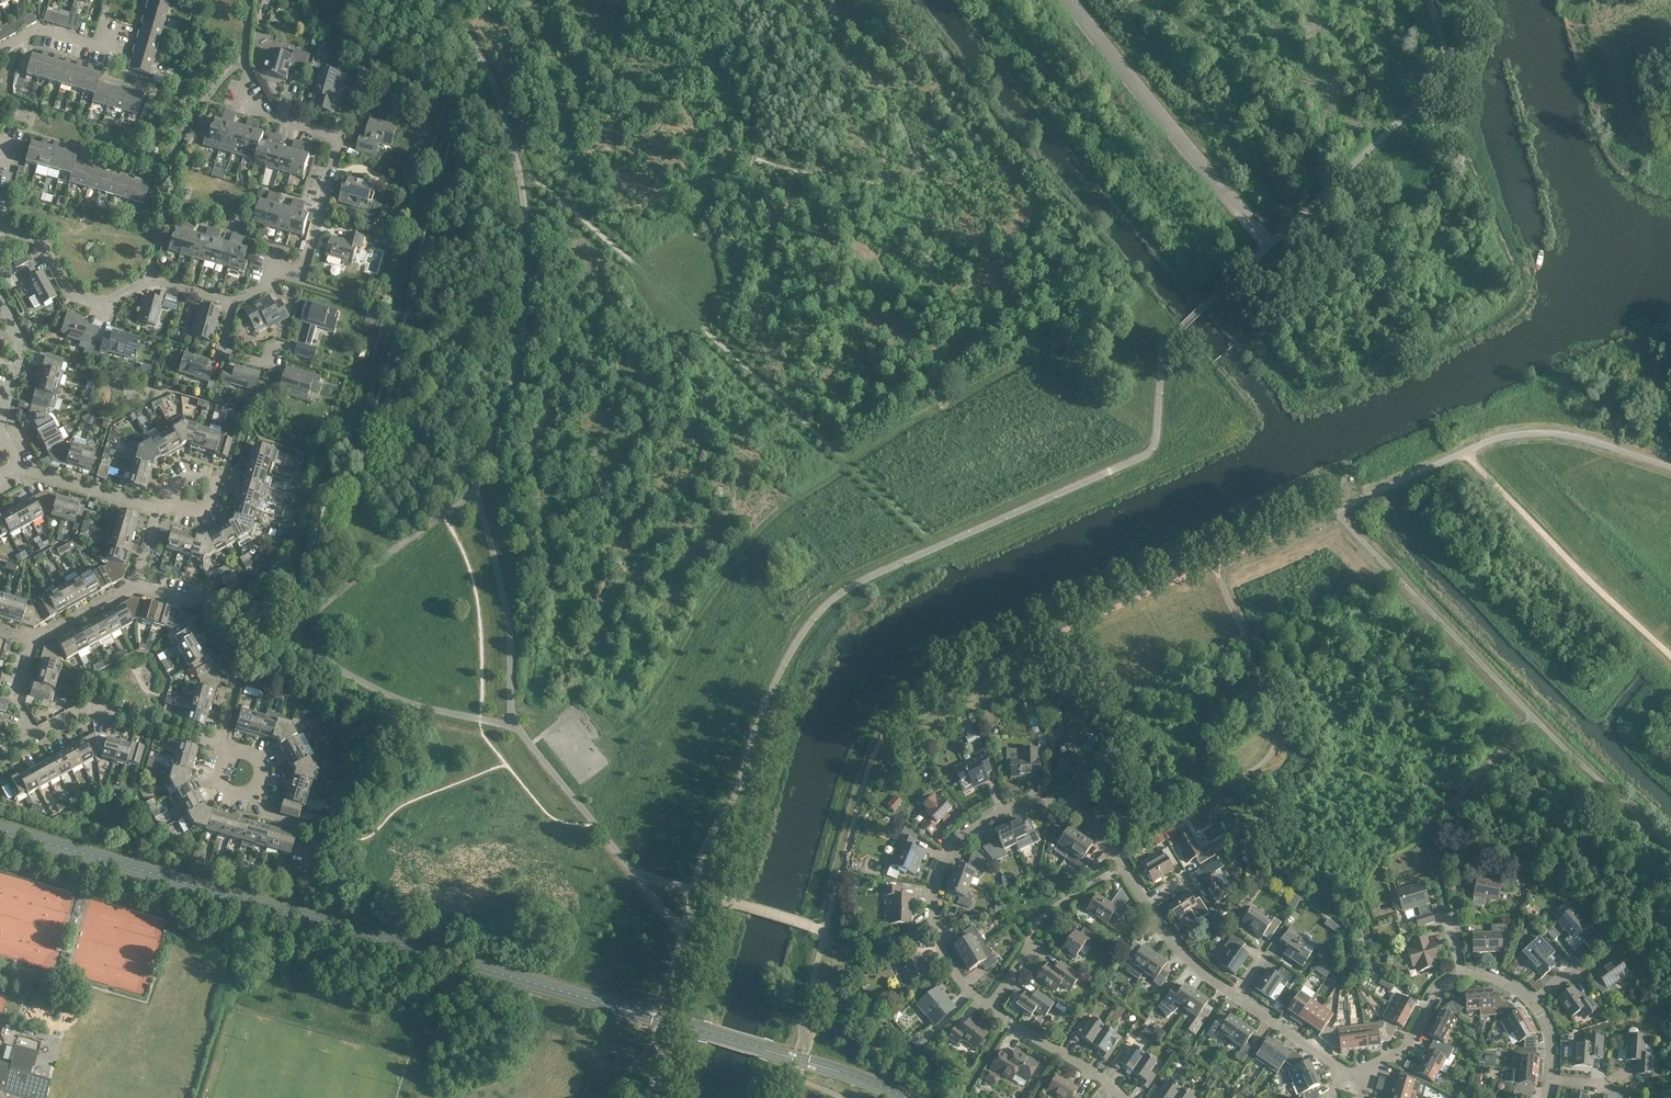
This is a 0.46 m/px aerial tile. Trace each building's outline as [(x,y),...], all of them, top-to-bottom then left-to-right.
[(147,10),(166,15),(171,0),(170,0),(150,0),(149,3),(147,2),(145,9),(147,10)] [(166,15),(147,10),(145,17),(142,17),(140,24),(143,25),(162,30),(166,15)] [(70,14),(66,27),(77,31),(81,18),(70,14)] [(22,21),(26,27),(30,25),(27,18),(22,21)] [(12,27),(15,33),(20,30),(17,24),(12,27)] [(162,30),(143,25),(140,33),(138,32),(136,39),(138,40),(157,45),(162,30)] [(2,32),(5,39),(10,36),(7,30),(2,32)] [(157,45),(138,40),(136,47),(134,47),(132,54),(134,54),(153,60),(157,45)] [(320,44),(316,56),(324,58),(327,46),(320,44)] [(263,58),(260,69),(263,74),(286,80),(290,67),(296,68),(294,73),(301,75),(307,54),(294,51),(293,57),(270,50),(267,59),(263,58)] [(43,52),(41,59),(35,78),(47,81),(52,62),(46,61),(48,54),(43,52)] [(153,60),(134,54),(132,62),(129,62),(127,69),(130,69),(129,70),(149,75),(153,60)] [(60,57),(54,55),(52,62),(47,81),(58,85),(64,66),(58,64),(60,57)] [(26,75),(35,78),(41,59),(31,56),(26,75)] [(71,60),(66,59),(64,66),(58,85),(70,88),(75,69),(69,67),(71,60)] [(82,63),(77,62),(75,69),(70,88),(81,91),(86,72),(80,70),(82,63)] [(94,67),(88,65),(86,72),(81,91),(94,95),(99,81),(100,76),(92,74),(94,67)] [(320,68),(317,77),(312,95),(315,96),(312,108),(332,114),(332,116),(332,117),(337,100),(336,100),(336,102),(332,100),(340,74),(320,68)] [(155,74),(153,80),(160,82),(162,76),(155,74)] [(94,95),(92,102),(107,106),(113,87),(105,85),(105,83),(99,81),(94,95)] [(120,87),(113,85),(113,87),(107,106),(122,111),(127,92),(119,89),(120,87)] [(135,91),(128,89),(127,92),(122,111),(137,115),(142,96),(134,94),(135,91)] [(141,116),(148,118),(149,118),(152,107),(145,105),(141,116)] [(209,139),(205,138),(203,146),(208,147),(219,150),(230,112),(225,111),(222,122),(215,120),(209,139)] [(236,114),(230,112),(219,150),(232,154),(239,127),(233,125),(236,114)] [(245,128),(239,127),(232,154),(244,157),(254,120),(248,118),(245,128)] [(254,120),(244,157),(255,160),(257,154),(261,142),(263,134),(257,132),(260,122),(254,120)] [(370,120),(364,139),(370,141),(369,146),(359,142),(358,143),(359,143),(357,150),(356,151),(375,156),(377,148),(375,147),(377,143),(390,147),(395,128),(370,120)] [(267,144),(261,142),(257,154),(255,160),(255,162),(267,166),(276,135),(270,134),(267,144)] [(281,137),(276,135),(267,166),(279,169),(285,149),(278,147),(281,137)] [(48,141),(42,139),(40,147),(35,166),(46,169),(52,150),(46,148),(48,141)] [(290,151),(285,149),(279,169),(291,173),(300,142),(294,140),(290,151)] [(306,144),(300,142),(291,173),(303,177),(309,157),(302,155),(306,144)] [(59,144),(54,143),(52,150),(46,169),(57,172),(63,153),(57,151),(59,144)] [(25,163),(35,166),(40,147),(30,144),(25,163)] [(70,147),(65,146),(63,153),(57,172),(71,176),(75,161),(76,161),(77,157),(69,154),(70,147)] [(71,176),(69,183),(84,187),(89,168),(81,166),(82,163),(76,161),(75,161),(71,176)] [(97,168),(90,166),(89,168),(84,187),(99,191),(104,172),(96,170),(97,168)] [(112,172),(105,170),(104,172),(99,191),(114,196),(119,177),(111,175),(112,172)] [(126,177),(120,174),(119,177),(114,196),(129,200),(134,181),(126,179),(126,177)] [(406,175),(404,181),(413,184),(415,178),(406,175)] [(342,187),(338,202),(351,206),(359,208),(361,201),(368,203),(370,195),(374,196),(377,184),(375,183),(375,184),(366,181),(367,181),(366,180),(365,183),(348,178),(345,188),(342,187)] [(142,181),(134,179),(134,181),(129,200),(143,204),(149,186),(141,183),(142,181)] [(30,191),(28,197),(38,200),(40,194),(30,191)] [(275,194),(269,192),(266,203),(260,201),(254,221),(266,224),(275,194)] [(281,195),(275,194),(266,224),(278,228),(284,208),(278,206),(281,195)] [(299,201),(293,199),(290,210),(284,208),(278,228),(290,231),(299,201)] [(305,203),(299,201),(290,231),(302,235),(308,215),(302,213),(305,203)] [(168,249),(180,253),(189,223),(183,221),(180,231),(173,229),(168,249)] [(195,224),(189,223),(180,253),(192,256),(198,236),(192,234),(195,224)] [(213,229),(207,228),(204,238),(198,236),(192,256),(204,260),(213,229)] [(219,231),(213,229),(204,260),(216,263),(222,243),(216,241),(219,231)] [(331,238),(325,255),(327,256),(326,261),(327,263),(337,266),(339,265),(341,260),(342,261),(342,263),(351,266),(357,248),(360,249),(364,237),(348,232),(345,242),(331,238)] [(228,245),(222,243),(216,263),(228,267),(237,236),(231,235),(228,245)] [(243,238),(237,236),(228,267),(226,273),(243,278),(247,262),(243,261),(246,250),(240,248),(243,238)] [(23,255),(14,260),(17,266),(27,261),(23,255)] [(21,276),(25,283),(29,290),(31,289),(34,294),(29,297),(34,307),(40,304),(41,306),(56,297),(42,273),(37,276),(34,269),(21,276)] [(175,272),(173,278),(179,280),(181,274),(175,272)] [(199,276),(196,285),(202,287),(204,278),(199,276)] [(145,296),(138,321),(155,326),(162,301),(176,306),(178,299),(154,292),(152,298),(145,296)] [(268,297),(252,306),(245,310),(255,327),(255,326),(259,324),(260,326),(262,325),(261,323),(266,320),(266,321),(272,318),(275,324),(288,318),(279,302),(273,305),(268,297)] [(306,302),(300,322),(307,324),(324,329),(324,327),(335,330),(338,319),(336,319),(338,311),(306,302)] [(200,306),(191,337),(210,342),(219,311),(200,306)] [(67,314),(61,334),(71,337),(71,339),(80,341),(78,347),(87,349),(93,328),(86,326),(87,324),(78,322),(79,317),(67,314)] [(105,334),(100,351),(107,353),(107,352),(134,360),(140,339),(126,336),(126,337),(112,333),(111,336),(105,334)] [(298,344),(294,355),(314,361),(317,349),(298,344)] [(184,352),(178,373),(194,377),(194,378),(209,382),(212,370),(206,368),(208,361),(197,358),(196,359),(193,357),(193,355),(184,352)] [(63,361),(45,356),(41,368),(60,374),(60,373),(63,361)] [(259,374),(254,373),(234,367),(233,373),(226,371),(222,384),(229,386),(230,384),(254,391),(259,374)] [(60,374),(41,368),(38,380),(59,386),(62,374),(60,373),(60,374)] [(286,368),(285,374),(279,393),(289,396),(289,393),(296,395),(295,397),(307,401),(310,390),(316,392),(320,378),(303,373),(286,368)] [(59,386),(38,380),(34,392),(53,398),(55,399),(59,386)] [(53,398),(34,392),(27,417),(48,415),(51,414),(52,411),(53,410),(56,401),(55,400),(55,399),(53,398)] [(56,431),(48,415),(27,417),(40,440),(56,431)] [(90,417),(84,424),(90,426),(92,418),(90,417)] [(141,417),(136,420),(140,426),(144,424),(141,417)] [(185,445),(183,424),(171,431),(180,448),(181,448),(185,445)] [(196,428),(183,424),(185,445),(190,446),(190,447),(196,428)] [(208,432),(196,428),(190,447),(190,446),(189,449),(201,453),(208,432)] [(65,446),(56,431),(40,440),(50,458),(42,462),(47,464),(52,462),(65,446)] [(180,448),(171,431),(160,437),(171,456),(182,450),(181,448),(180,448)] [(110,432),(107,441),(114,443),(116,434),(110,432)] [(220,435),(208,432),(201,453),(214,456),(219,438),(220,435)] [(130,444),(137,450),(137,449),(154,462),(158,460),(149,443),(146,445),(141,436),(131,441),(130,444)] [(171,456),(160,437),(149,443),(158,460),(159,462),(171,456)] [(219,438),(214,456),(226,460),(231,441),(219,438)] [(70,448),(65,446),(52,462),(77,470),(83,449),(71,445),(70,448)] [(250,458),(269,463),(274,464),(277,452),(254,445),(250,458)] [(95,453),(83,449),(77,470),(89,473),(95,453)] [(137,449),(137,450),(134,462),(152,468),(154,462),(137,449)] [(269,463),(250,458),(247,469),(265,474),(269,463)] [(152,468),(134,462),(130,474),(149,480),(152,468)] [(109,468),(100,465),(96,478),(106,480),(109,468)] [(247,469),(243,481),(262,487),(265,474),(247,469)] [(149,480),(130,474),(126,486),(145,492),(149,480)] [(241,480),(237,493),(264,500),(267,488),(262,487),(243,481),(241,480)] [(46,513),(44,492),(20,505),(22,507),(31,524),(43,517),(41,515),(46,513)] [(69,499),(44,492),(46,513),(51,514),(50,517),(62,520),(68,502),(69,499)] [(264,500),(237,493),(234,505),(236,506),(236,505),(260,512),(264,500)] [(68,502),(62,520),(75,524),(80,505),(68,502)] [(236,505),(236,506),(233,518),(258,524),(261,513),(260,512),(236,505)] [(22,507),(12,513),(11,513),(20,530),(31,524),(22,507)] [(0,516),(0,519),(8,533),(8,534),(9,536),(20,530),(11,513),(12,513),(10,510),(0,516)] [(119,512),(116,524),(134,530),(137,517),(119,512)] [(258,524),(233,518),(231,523),(253,540),(258,524)] [(0,519),(0,538),(8,534),(8,533),(0,519)] [(253,540),(231,523),(227,525),(236,542),(239,548),(253,540)] [(134,530),(116,524),(112,536),(130,541),(134,530)] [(236,542),(227,525),(216,531),(225,548),(236,542)] [(183,535),(170,531),(165,550),(177,554),(183,535)] [(225,548),(216,531),(205,537),(214,554),(216,557),(221,554),(219,551),(225,548)] [(195,538),(183,535),(177,554),(189,557),(195,538)] [(130,541),(112,536),(109,548),(127,554),(127,553),(130,541)] [(214,554),(205,537),(200,540),(202,561),(214,554)] [(200,540),(195,538),(189,557),(202,561),(200,540)] [(127,554),(109,548),(105,561),(108,561),(106,566),(122,579),(129,554),(127,553),(127,554)] [(106,566),(91,575),(90,575),(99,592),(122,579),(106,566)] [(89,573),(78,579),(89,598),(99,592),(90,575),(91,575),(89,573)] [(235,580),(231,573),(221,579),(224,586),(235,580)] [(89,598),(78,579),(67,585),(78,604),(89,598)] [(42,591),(43,593),(46,599),(47,599),(56,616),(67,609),(56,591),(53,585),(42,591)] [(78,604),(67,585),(56,591),(67,609),(78,604)] [(46,599),(43,593),(30,601),(31,608),(33,628),(56,616),(47,599),(46,599)] [(2,597),(0,604),(0,619),(8,621),(14,600),(2,597)] [(135,619),(133,599),(110,611),(111,613),(121,630),(132,624),(131,622),(135,619)] [(158,606),(133,599),(135,619),(152,624),(158,606)] [(27,604),(14,600),(8,621),(33,628),(31,608),(26,606),(27,604)] [(183,613),(158,606),(152,624),(170,629),(183,613)] [(111,613),(101,619),(100,619),(110,636),(121,630),(111,613)] [(195,636),(183,613),(170,629),(178,645),(179,645),(195,636)] [(100,617),(88,623),(99,642),(101,646),(112,640),(110,636),(100,619),(101,619),(100,617)] [(99,642),(88,623),(77,629),(78,631),(88,648),(90,652),(101,646),(99,642)] [(78,631),(68,637),(77,654),(88,648),(78,631)] [(67,635),(55,641),(44,647),(60,660),(64,658),(66,660),(77,654),(68,637),(67,635)] [(201,646),(195,636),(179,645),(178,645),(176,646),(182,657),(201,646)] [(142,641),(137,640),(138,650),(145,651),(146,647),(146,646),(141,645),(142,641)] [(0,641),(0,661),(5,663),(10,644),(0,641)] [(207,657),(201,646),(182,657),(188,668),(191,667),(190,666),(207,657)] [(60,660),(44,647),(36,672),(57,678),(61,666),(58,665),(60,660)] [(220,680),(207,657),(190,666),(191,667),(199,682),(220,680)] [(57,678),(36,672),(33,684),(51,690),(54,691),(57,678)] [(262,683),(247,679),(245,688),(259,692),(260,689),(262,683)] [(213,706),(220,680),(199,682),(198,687),(195,687),(192,699),(210,705),(213,706)] [(51,690),(33,684),(29,697),(36,699),(34,705),(48,709),(49,703),(51,703),(54,691),(51,690)] [(245,688),(243,693),(257,697),(259,692),(245,688)] [(210,705),(192,699),(188,711),(207,717),(210,705)] [(0,701),(0,727),(1,728),(8,703),(0,701)] [(207,717),(188,711),(185,723),(203,729),(207,717)] [(234,732),(246,735),(252,715),(240,711),(234,732)] [(254,715),(252,715),(246,735),(259,739),(259,736),(264,718),(254,715)] [(276,722),(264,718),(259,736),(271,740),(276,722)] [(968,719),(960,723),(971,744),(979,740),(968,719)] [(316,720),(307,725),(309,730),(310,730),(319,725),(317,720),(316,720)] [(289,726),(276,722),(271,740),(276,742),(289,726)] [(319,725),(310,730),(313,736),(322,732),(319,725)] [(296,737),(289,726),(276,742),(279,746),(296,737)] [(309,744),(303,733),(296,737),(279,746),(285,757),(302,748),(309,744)] [(96,754),(94,734),(71,746),(72,749),(73,748),(82,765),(93,759),(92,757),(96,754)] [(119,741),(94,734),(96,754),(101,756),(101,758),(113,762),(119,741)] [(1104,737),(1097,749),(1107,755),(1114,743),(1104,737)] [(131,745),(119,741),(113,762),(125,765),(126,763),(125,763),(131,745)] [(143,748),(131,745),(125,763),(126,763),(138,766),(143,748)] [(178,745),(175,757),(193,762),(197,750),(178,745)] [(73,748),(72,749),(62,754),(71,771),(82,765),(73,748)] [(308,759),(302,748),(285,757),(291,768),(308,759)] [(1011,778),(1031,777),(1040,777),(1039,760),(1038,760),(1038,749),(1022,750),(1023,760),(1011,761),(1011,778)] [(1053,774),(1071,784),(1078,772),(1086,777),(1095,763),(1077,752),(1072,761),(1064,756),(1053,774)] [(955,769),(961,782),(966,792),(974,788),(975,790),(982,786),(981,784),(988,781),(983,771),(990,768),(982,753),(975,756),(977,760),(965,767),(964,765),(955,769)] [(71,771),(62,754),(51,760),(60,777),(71,771)] [(193,762),(175,757),(171,769),(190,774),(193,762)] [(314,771),(308,759),(291,768),(294,773),(314,771)] [(343,759),(336,760),(336,768),(344,767),(343,759)] [(60,777),(51,760),(40,767),(49,783),(60,777)] [(49,783),(40,767),(29,772),(29,773),(38,789),(49,783)] [(190,774),(171,769),(168,782),(188,779),(190,774)] [(28,770),(16,776),(26,793),(25,793),(27,796),(38,789),(29,773),(29,772),(28,770)] [(310,784),(314,771),(294,773),(292,778),(310,784)] [(26,793),(16,776),(5,782),(15,799),(25,793),(26,793)] [(310,784),(292,778),(288,790),(307,796),(310,784)] [(191,784),(188,779),(168,782),(174,793),(191,784)] [(193,783),(191,784),(174,793),(180,804),(199,794),(193,783)] [(286,789),(282,801),(301,807),(303,808),(307,796),(288,790),(286,789)] [(205,805),(199,794),(180,804),(186,815),(203,806),(205,805)] [(896,796),(887,805),(893,811),(900,804),(897,801),(900,799),(896,796)] [(921,826),(932,836),(937,831),(934,827),(940,821),(942,823),(948,818),(945,815),(952,808),(940,797),(925,812),(932,820),(929,823),(926,821),(921,826)] [(301,807),(282,801),(279,814),(297,819),(301,807)] [(203,806),(186,815),(181,818),(189,832),(193,827),(206,811),(203,806)] [(211,812),(206,811),(193,827),(205,831),(211,812)] [(223,816),(211,812),(205,831),(217,834),(223,816)] [(235,819),(223,816),(217,834),(229,838),(235,819)] [(247,823),(235,819),(229,838),(242,841),(247,823)] [(247,820),(247,823),(242,841),(240,846),(252,849),(254,845),(254,842),(259,824),(247,820)] [(1021,821),(1008,826),(1016,844),(1029,839),(1032,845),(1039,841),(1034,830),(1027,833),(1021,821)] [(259,824),(254,842),(254,845),(266,848),(271,830),(272,827),(259,824)] [(1016,844),(1008,826),(995,832),(1001,845),(994,848),(992,845),(983,849),(994,862),(1007,856),(1004,850),(1016,844)] [(1172,826),(1162,833),(1168,842),(1178,836),(1172,826)] [(1055,852),(1066,859),(1081,837),(1069,829),(1061,840),(1055,836),(1048,847),(1055,852)] [(283,833),(271,830),(266,848),(277,852),(283,833)] [(295,837),(283,833),(277,852),(290,855),(295,837)] [(1182,851),(1189,863),(1196,858),(1200,865),(1217,855),(1210,844),(1201,850),(1191,834),(1176,843),(1181,851),(1182,851)] [(169,835),(164,837),(172,851),(176,846),(169,835)] [(902,835),(896,848),(891,846),(889,846),(888,846),(886,847),(885,849),(886,851),(887,852),(888,854),(893,856),(892,858),(893,859),(890,866),(894,868),(894,870),(905,875),(906,873),(915,877),(920,864),(922,865),(926,853),(914,847),(916,841),(902,835)] [(1161,835),(1153,840),(1156,845),(1164,841),(1161,835)] [(1093,845),(1081,837),(1066,859),(1077,867),(1084,872),(1091,861),(1085,857),(1093,845)] [(1173,870),(1172,868),(1178,864),(1167,848),(1161,851),(1164,856),(1145,868),(1153,883),(1173,870)] [(973,852),(967,869),(956,866),(951,879),(970,885),(977,888),(979,883),(977,878),(978,874),(982,875),(987,861),(973,852)] [(1510,858),(1508,866),(1518,868),(1520,860),(1510,858)] [(1200,871),(1206,881),(1201,884),(1215,904),(1228,895),(1228,894),(1234,891),(1234,887),(1232,884),(1229,883),(1219,869),(1224,866),(1219,860),(1200,871)] [(1254,872),(1246,880),(1252,886),(1260,878),(1254,872)] [(1012,874),(1006,878),(1010,884),(1016,881),(1012,874)] [(1477,880),(1474,897),(1473,902),(1475,905),(1482,906),(1485,904),(1486,899),(1498,901),(1500,890),(1513,892),(1515,880),(1497,877),(1497,878),(1498,878),(1497,884),(1477,880)] [(970,885),(951,879),(947,892),(960,896),(957,904),(970,908),(972,900),(974,896),(969,890),(970,885)] [(1053,880),(1048,886),(1054,892),(1060,887),(1053,880)] [(1422,884),(1397,892),(1400,902),(1402,901),(1405,911),(1418,907),(1421,917),(1416,919),(1418,927),(1434,922),(1432,914),(1429,915),(1423,895),(1425,894),(1422,884)] [(891,896),(891,924),(911,924),(911,896),(899,896),(899,889),(884,888),(884,896),(891,896)] [(1097,895),(1087,910),(1107,924),(1114,913),(1122,918),(1128,910),(1118,894),(1110,904),(1097,895)] [(1168,906),(1177,920),(1190,911),(1195,917),(1206,909),(1199,898),(1194,902),(1188,894),(1168,906)] [(1269,941),(1281,923),(1274,918),(1271,923),(1260,915),(1261,912),(1253,906),(1242,922),(1256,932),(1254,934),(1261,939),(1263,936),(1269,941)] [(1565,941),(1574,951),(1584,941),(1579,935),(1588,928),(1587,927),(1587,928),(1571,911),(1572,910),(1572,909),(1557,922),(1558,923),(1559,922),(1565,928),(1561,931),(1562,932),(1565,929),(1571,935),(1565,941)] [(1209,919),(1204,923),(1208,929),(1213,925),(1209,919)] [(1501,933),(1505,933),(1505,925),(1491,926),(1492,933),(1489,933),(1489,935),(1485,935),(1485,934),(1473,934),(1474,953),(1501,952),(1501,933)] [(954,947),(962,959),(985,945),(973,926),(962,933),(966,940),(954,947)] [(1550,927),(1545,932),(1553,940),(1558,935),(1550,927)] [(1075,932),(1062,951),(1074,959),(1087,940),(1090,942),(1095,936),(1084,928),(1080,935),(1075,932)] [(1288,944),(1290,946),(1284,955),(1296,963),(1297,961),(1304,966),(1313,952),(1307,948),(1309,945),(1294,935),(1295,933),(1289,929),(1280,942),(1286,947),(1288,944)] [(1220,965),(1235,975),(1241,967),(1240,966),(1248,955),(1241,950),(1245,944),(1233,935),(1225,946),(1231,950),(1220,965)] [(1597,935),(1586,945),(1592,952),(1604,942),(1597,935)] [(1539,938),(1534,943),(1528,948),(1534,955),(1528,961),(1542,977),(1539,980),(1548,973),(1550,972),(1549,972),(1555,966),(1545,954),(1550,950),(1539,938)] [(1425,939),(1412,943),(1414,951),(1408,952),(1412,966),(1418,964),(1421,971),(1434,967),(1432,960),(1438,958),(1434,944),(1428,946),(1425,939)] [(996,964),(985,945),(962,959),(969,971),(981,964),(985,970),(996,964)] [(891,953),(888,946),(877,950),(880,957),(891,953)] [(1135,947),(1132,951),(1124,964),(1131,969),(1134,970),(1130,975),(1138,981),(1144,973),(1155,958),(1143,950),(1142,952),(1135,947)] [(907,982),(927,972),(919,955),(899,965),(907,982)] [(1607,988),(1627,973),(1614,955),(1616,958),(1608,964),(1609,966),(1607,968),(1606,967),(1596,974),(1599,977),(1593,982),(1602,994),(1608,990),(1607,988)] [(1166,965),(1155,958),(1144,973),(1155,981),(1153,984),(1160,988),(1168,976),(1162,971),(1166,965)] [(1319,961),(1314,969),(1319,973),(1325,964),(1319,961)] [(1059,963),(1054,970),(1047,966),(1043,970),(1041,969),(1037,974),(1040,976),(1037,979),(1055,991),(1059,985),(1064,988),(1063,989),(1069,993),(1074,986),(1073,986),(1078,979),(1080,977),(1059,963)] [(1292,976),(1281,969),(1277,975),(1268,969),(1255,989),(1273,1001),(1273,1000),(1269,998),(1279,983),(1285,987),(1292,976)] [(1382,978),(1379,983),(1391,990),(1394,984),(1382,978)] [(1540,980),(1532,987),(1536,992),(1544,984),(1540,980)] [(1107,982),(1101,989),(1110,995),(1113,992),(1109,989),(1111,985),(1107,982)] [(1178,1005),(1185,1010),(1196,995),(1185,987),(1182,991),(1176,986),(1162,1006),(1161,1006),(1155,1014),(1163,1024),(1175,1014),(1173,1012),(1178,1005)] [(1571,1017),(1581,1011),(1586,1018),(1597,1010),(1589,998),(1582,1003),(1573,989),(1573,988),(1556,1000),(1559,998),(1572,1016),(1571,1017)] [(917,1006),(918,1006),(926,1016),(934,1027),(956,1008),(948,999),(944,994),(942,996),(937,989),(917,1006)] [(1492,992),(1492,990),(1478,991),(1479,1010),(1480,1017),(1496,1016),(1496,1011),(1501,1013),(1506,1003),(1501,1000),(1502,998),(1492,992)] [(1479,1010),(1478,991),(1465,992),(1466,1011),(1479,1010)] [(1290,1018),(1296,1022),(1312,1000),(1300,992),(1289,1009),(1294,1013),(1290,1018)] [(1015,1007),(1030,1018),(1035,1011),(1042,1016),(1047,1010),(1049,1011),(1054,1004),(1041,995),(1037,1001),(1025,993),(1015,1007)] [(1396,994),(1389,1006),(1408,1017),(1415,1005),(1396,994)] [(1208,1002),(1196,995),(1185,1010),(1196,1018),(1187,1031),(1195,1036),(1211,1011),(1205,1007),(1208,1002)] [(1457,999),(1452,1002),(1458,1011),(1463,1008),(1457,999)] [(1323,1007),(1312,1000),(1296,1022),(1302,1027),(1306,1021),(1311,1025),(1323,1007)] [(1458,1011),(1452,1002),(1447,1005),(1453,1015),(1458,1011)] [(1512,1006),(1506,1003),(1501,1013),(1506,1016),(1512,1006)] [(1118,1006),(1114,1011),(1120,1016),(1124,1010),(1118,1006)] [(1408,1017),(1389,1006),(1383,1018),(1387,1020),(1384,1026),(1395,1033),(1399,1027),(1402,1029),(1408,1017)] [(1333,1015),(1323,1007),(1311,1025),(1322,1032),(1318,1038),(1323,1041),(1330,1030),(1326,1027),(1333,1015)] [(1505,1020),(1512,1032),(1529,1022),(1522,1010),(1505,1020)] [(1440,1011),(1433,1023),(1451,1032),(1457,1021),(1440,1011)] [(1152,1022),(1148,1017),(1142,1025),(1145,1028),(1152,1022)] [(1221,1017),(1216,1024),(1208,1035),(1215,1040),(1217,1037),(1222,1040),(1224,1038),(1231,1042),(1242,1025),(1230,1017),(1227,1021),(1221,1017)] [(1080,1037),(1092,1045),(1104,1027),(1093,1019),(1086,1029),(1080,1025),(1072,1038),(1077,1042),(1080,1037)] [(987,1036),(987,1035),(969,1020),(968,1021),(969,1021),(961,1031),(956,1027),(947,1038),(957,1045),(963,1038),(977,1049),(977,1048),(976,1048),(986,1035),(987,1036)] [(1535,1034),(1529,1022),(1512,1032),(1519,1044),(1523,1041),(1524,1043),(1524,1049),(1535,1049),(1535,1043),(1537,1042),(1534,1035),(1535,1034)] [(1451,1032),(1433,1023),(1427,1036),(1435,1039),(1432,1045),(1450,1055),(1454,1049),(1444,1044),(1451,1032)] [(1254,1033),(1242,1025),(1231,1042),(1242,1050),(1237,1058),(1244,1062),(1253,1049),(1246,1045),(1254,1033)] [(1377,1025),(1364,1026),(1367,1049),(1380,1047),(1379,1043),(1390,1042),(1395,1033),(1384,1026),(1382,1030),(1378,1030),(1377,1025)] [(1367,1049),(1364,1026),(1351,1028),(1353,1051),(1367,1049)] [(1122,1039),(1104,1027),(1092,1045),(1103,1053),(1100,1057),(1106,1061),(1122,1039)] [(1353,1051),(1351,1028),(1337,1030),(1338,1035),(1336,1034),(1330,1030),(1323,1041),(1328,1045),(1334,1048),(1340,1048),(1340,1053),(1351,1051),(1353,1051)] [(1145,1029),(1143,1032),(1154,1039),(1156,1037),(1145,1029)] [(1628,1032),(1628,1036),(1625,1036),(1624,1048),(1627,1048),(1627,1061),(1638,1061),(1637,1074),(1650,1075),(1652,1056),(1644,1055),(1645,1037),(1638,1037),(1638,1033),(1636,1030),(1634,1029),(1630,1030),(1628,1032)] [(1587,1037),(1587,1044),(1575,1044),(1574,1066),(1592,1067),(1592,1058),(1602,1059),(1602,1053),(1601,1053),(1602,1037),(1587,1037)] [(1255,1059),(1266,1066),(1279,1048),(1281,1044),(1275,1040),(1273,1044),(1268,1040),(1255,1059)] [(1450,1055),(1432,1045),(1422,1062),(1439,1071),(1445,1059),(1447,1060),(1450,1055)] [(1121,1065),(1133,1073),(1145,1055),(1133,1047),(1126,1057),(1121,1053),(1112,1065),(1118,1070),(1121,1065)] [(15,1048),(10,1069),(0,1066),(0,1091),(1,1091),(24,1097),(45,1097),(51,1080),(30,1074),(36,1054),(15,1048)] [(1195,1048),(1190,1055),(1196,1059),(1201,1052),(1195,1048)] [(1290,1055),(1279,1048),(1266,1066),(1277,1074),(1285,1062),(1291,1066),(1298,1055),(1292,1052),(1290,1055)] [(1016,1074),(1028,1081),(1038,1065),(1036,1064),(1035,1061),(1032,1060),(1030,1060),(1028,1059),(1027,1060),(1022,1057),(1023,1056),(1015,1051),(1011,1059),(1001,1053),(992,1068),(1012,1080),(1016,1074)] [(1484,1066),(1484,1067),(1493,1068),(1495,1055),(1485,1054),(1484,1063),(1484,1064),(1484,1066)] [(1157,1063),(1145,1055),(1133,1073),(1144,1081),(1141,1085),(1147,1089),(1156,1077),(1150,1073),(1157,1063)] [(1303,1059),(1298,1055),(1291,1066),(1292,1067),(1293,1069),(1288,1071),(1293,1084),(1314,1074),(1309,1062),(1305,1063),(1303,1059)] [(1514,1057),(1512,1070),(1538,1073),(1539,1060),(1514,1057)] [(1187,1060),(1184,1063),(1193,1070),(1196,1066),(1187,1060)] [(1433,1083),(1439,1071),(1422,1062),(1419,1069),(1407,1062),(1404,1068),(1433,1083)] [(1216,1065),(1211,1072),(1216,1076),(1221,1069),(1216,1065)] [(1538,1073),(1512,1070),(1511,1084),(1516,1084),(1515,1089),(1523,1090),(1524,1085),(1534,1086),(1537,1087),(1538,1073)] [(985,1079),(994,1085),(999,1078),(990,1072),(989,1072),(991,1073),(987,1080),(985,1079)] [(1320,1087),(1314,1074),(1293,1084),(1299,1096),(1304,1094),(1305,1097),(1319,1097),(1316,1089),(1320,1087)] [(1074,1094),(1078,1089),(1057,1076),(1048,1091),(1059,1097),(1081,1097),(1074,1094)] [(1380,1077),(1378,1084),(1415,1095),(1418,1084),(1399,1078),(1397,1084),(1395,1083),(1395,1082),(1380,1077)] [(1211,1079),(1206,1086),(1210,1089),(1216,1082),(1211,1079)] [(1181,1090),(1169,1082),(1163,1091),(1157,1088),(1150,1097),(1175,1097),(1181,1090)] [(1378,1084),(1376,1090),(1392,1095),(1392,1093),(1394,1094),(1393,1097),(1414,1097),(1415,1095),(1378,1084)] [(1245,1086),(1240,1093),(1245,1096),(1250,1089),(1245,1086)] [(1181,1090),(1175,1097),(1193,1097),(1181,1090)]
